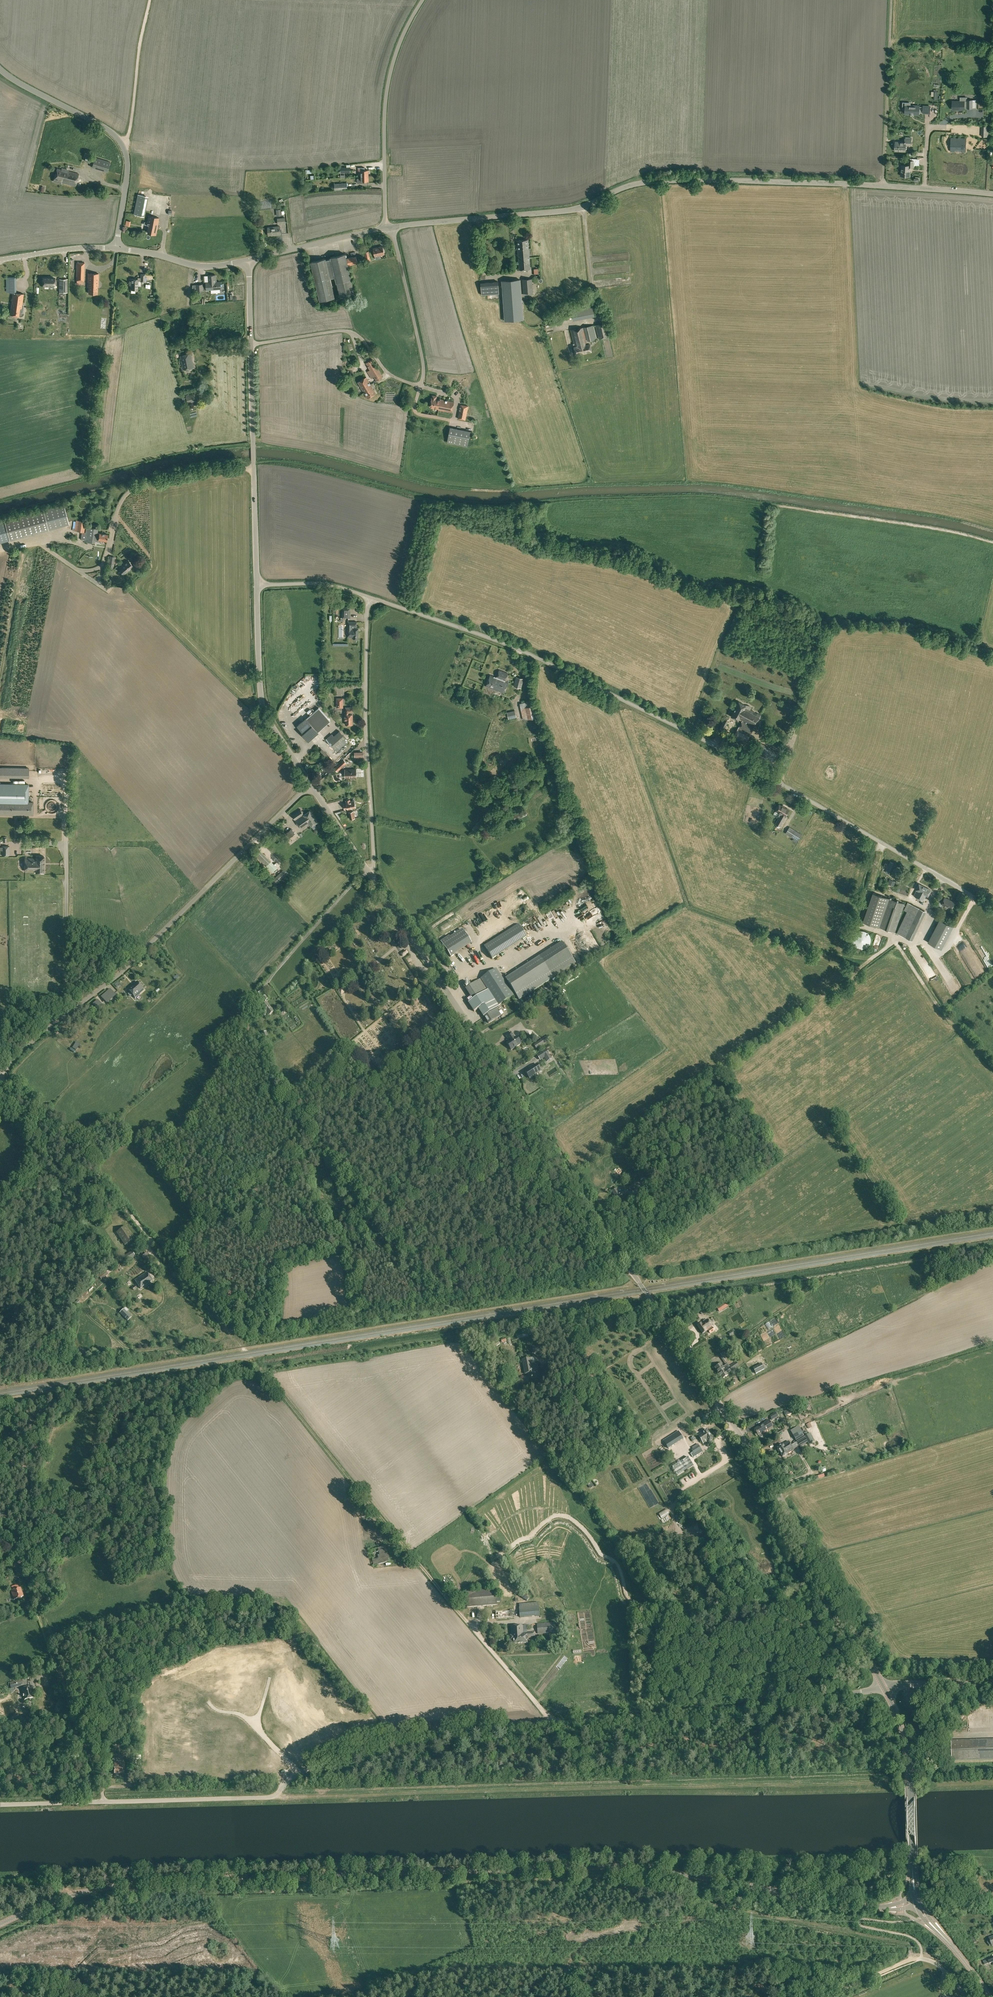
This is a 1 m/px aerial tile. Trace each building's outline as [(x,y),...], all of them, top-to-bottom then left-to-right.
[(967,108),(973,108),(973,100),(968,100),(968,101),(965,101),(961,101),(953,101),(953,109),(965,109),(965,108),(968,108),(967,108)] [(910,103),(904,102),(904,108),(906,109),(906,112),(910,112),(910,114),(920,114),(920,113),(924,113),(931,114),(931,106),(924,106),(920,106),(910,105),(910,103)] [(958,138),(958,139),(956,139),(956,138),(951,137),(950,151),(955,151),(955,148),(962,148),(962,151),(966,152),(966,138),(958,138)] [(895,151),(906,151),(906,145),(911,145),(912,138),(905,138),(905,142),(895,141),(895,151)] [(166,153),(162,173),(171,175),(172,171),(171,171),(174,155),(166,153)] [(147,154),(145,177),(152,178),(153,169),(151,169),(151,167),(154,167),(156,155),(147,154)] [(94,157),(86,155),(85,161),(92,163),(94,157)] [(900,176),(910,176),(911,167),(914,167),(914,160),(908,160),(908,165),(901,165),(900,176)] [(391,176),(404,176),(404,166),(391,166),(391,176)] [(61,182),(75,186),(78,174),(68,171),(68,170),(62,168),(61,169),(57,167),(53,181),(61,183),(61,182)] [(147,233),(155,234),(159,218),(149,215),(147,222),(147,225),(149,225),(147,233)] [(268,227),(269,236),(281,234),(280,225),(268,227)] [(517,240),(519,269),(530,268),(528,239),(517,240)] [(375,256),(375,259),(381,258),(380,255),(385,254),(383,246),(373,248),(375,256)] [(311,262),(320,300),(334,297),(330,278),(335,277),(339,296),(355,292),(348,265),(358,263),(356,256),(347,258),(346,254),(331,257),(331,259),(326,260),(325,259),(311,262)] [(76,280),(84,281),(85,262),(76,262),(76,280)] [(89,293),(97,293),(97,286),(98,286),(98,273),(88,273),(88,287),(89,287),(89,293)] [(131,292),(135,293),(135,289),(138,289),(138,281),(141,281),(145,282),(145,274),(141,274),(141,278),(138,277),(138,279),(129,279),(129,285),(131,285),(131,290),(131,289),(131,292)] [(196,284),(196,291),(206,290),(221,289),(220,281),(216,281),(216,274),(208,275),(208,281),(206,282),(206,284),(196,284)] [(13,293),(12,298),(11,304),(10,314),(12,314),(12,315),(19,316),(19,311),(21,311),(24,294),(16,292),(16,277),(6,277),(6,288),(8,288),(8,292),(13,293)] [(52,277),(41,277),(41,284),(43,285),(42,286),(51,286),(51,285),(52,285),(52,277)] [(522,279),(523,293),(533,292),(532,278),(522,279)] [(501,280),(504,321),(523,320),(520,279),(501,280)] [(481,283),(482,295),(499,294),(498,281),(481,283)] [(596,325),(599,338),(609,336),(606,322),(596,325)] [(574,346),(575,355),(592,351),(590,343),(591,343),(590,340),(597,339),(593,325),(583,327),(583,326),(570,330),(574,343),(573,343),(574,346)] [(180,344),(183,348),(185,346),(186,347),(195,340),(191,335),(180,344)] [(180,356),(183,370),(193,367),(190,353),(180,356)] [(365,363),(376,381),(383,377),(372,359),(365,363)] [(358,382),(367,398),(376,393),(366,377),(358,382)] [(182,398),(184,404),(196,401),(193,393),(186,395),(186,397),(182,398)] [(438,409),(452,412),(454,401),(440,399),(436,399),(437,396),(432,395),(432,398),(431,398),(430,407),(438,408),(438,409)] [(458,418),(465,420),(468,406),(460,404),(458,418)] [(447,442),(467,446),(470,431),(450,427),(447,442)] [(4,521),(10,540),(49,529),(69,524),(64,504),(43,509),(43,510),(4,521)] [(74,531),(84,532),(86,522),(77,520),(76,520),(74,531)] [(84,541),(95,543),(95,541),(99,541),(99,540),(107,541),(108,534),(99,533),(98,533),(98,528),(86,526),(85,534),(81,534),(81,540),(84,540),(84,541)] [(119,568),(124,574),(128,571),(127,571),(133,566),(128,561),(123,566),(122,565),(119,568)] [(349,618),(350,618),(351,606),(342,606),(342,613),(342,618),(349,618)] [(354,639),(358,639),(359,628),(356,628),(357,622),(348,621),(348,637),(354,637),(354,639)] [(484,666),(481,671),(488,674),(490,669),(484,666)] [(486,686),(504,693),(508,683),(505,682),(508,673),(499,670),(496,677),(494,676),(493,677),(490,676),(486,686)] [(513,686),(521,688),(524,678),(516,676),(513,686)] [(300,685),(303,689),(308,684),(304,680),(300,685)] [(519,703),(523,720),(536,717),(533,700),(519,703)] [(733,738),(745,744),(761,714),(750,709),(751,707),(747,705),(746,705),(739,701),(731,716),(738,720),(739,719),(742,721),(733,738)] [(302,734),(308,740),(318,732),(330,721),(319,707),(306,718),(298,726),(304,733),(302,734)] [(345,719),(345,724),(353,724),(353,714),(349,714),(349,712),(353,712),(353,707),(345,707),(345,712),(344,712),(344,719),(345,719)] [(505,712),(506,719),(516,717),(515,710),(505,712)] [(720,728),(723,730),(730,718),(724,715),(721,721),(723,722),(720,728)] [(349,742),(330,721),(318,732),(323,738),(319,741),(332,756),(349,742)] [(756,752),(774,762),(779,753),(761,743),(756,752)] [(334,768),(337,772),(347,763),(343,759),(334,768)] [(0,767),(0,776),(29,777),(29,767),(0,767)] [(345,769),(345,777),(356,777),(356,769),(345,769)] [(33,815),(34,801),(29,801),(29,783),(0,783),(0,814),(33,815)] [(343,803),(345,809),(348,808),(348,809),(356,807),(354,800),(350,801),(350,799),(346,800),(346,803),(343,803)] [(775,823),(779,826),(789,810),(779,804),(775,810),(781,813),(775,823)] [(292,815),(301,829),(310,823),(312,826),(318,822),(310,810),(304,814),(300,809),(292,815)] [(513,815),(516,820),(527,814),(525,809),(513,815)] [(792,840),(796,843),(801,834),(789,826),(785,833),(794,838),(792,840)] [(285,833),(289,838),(295,833),(291,828),(285,833)] [(265,862),(267,859),(259,852),(257,855),(265,862)] [(36,872),(44,872),(44,856),(36,856),(36,858),(25,858),(25,871),(36,871),(36,872)] [(890,862),(885,873),(889,874),(893,863),(890,862)] [(270,882),(274,886),(288,872),(284,868),(270,882)] [(891,875),(896,878),(899,870),(894,868),(891,875)] [(913,895),(923,900),(926,894),(928,895),(931,890),(919,883),(916,889),(917,889),(913,895)] [(862,921),(895,932),(904,903),(888,898),(872,892),(862,921)] [(943,905),(950,909),(954,902),(944,897),(942,901),(939,899),(935,905),(942,908),(943,905)] [(896,933),(912,940),(922,918),(926,911),(907,902),(903,910),(906,912),(896,933)] [(939,920),(928,942),(941,949),(953,927),(950,925),(939,920)] [(484,946),(493,959),(527,937),(518,924),(484,946)] [(462,928),(442,941),(452,956),(472,943),(462,928)] [(853,938),(852,939),(852,940),(852,941),(853,941),(853,942),(853,943),(853,944),(854,944),(854,945),(855,946),(856,947),(857,948),(858,948),(859,948),(859,949),(860,949),(861,949),(862,949),(863,949),(864,949),(865,948),(866,948),(867,947),(868,946),(869,946),(869,945),(869,944),(870,944),(870,943),(870,942),(871,941),(871,940),(871,939),(871,938),(870,937),(870,936),(870,935),(869,934),(868,933),(867,933),(867,932),(866,932),(865,931),(864,931),(863,931),(862,931),(861,931),(860,931),(859,931),(858,931),(857,932),(856,932),(856,933),(855,933),(854,934),(854,935),(853,936),(853,937),(853,938)] [(506,978),(519,1000),(576,963),(562,942),(506,978)] [(481,979),(489,992),(505,982),(496,969),(481,979)] [(467,1000),(470,1005),(489,992),(480,979),(471,985),(468,981),(463,985),(465,989),(471,997),(467,1000)] [(127,989),(135,998),(144,990),(137,981),(127,989)] [(489,992),(498,1006),(514,996),(505,982),(489,992)] [(114,994),(113,993),(110,989),(107,991),(101,997),(105,1002),(111,996),(114,994)] [(479,1008),(489,1023),(501,1015),(496,1007),(498,1006),(489,992),(470,1005),(474,1011),(479,1008)] [(93,1004),(98,1009),(102,1005),(97,999),(93,1004)] [(260,1009),(265,1016),(267,1013),(269,1015),(274,1011),(267,1002),(262,1006),(262,1007),(260,1009)] [(556,1009),(560,1016),(570,1010),(566,1003),(556,1009)] [(261,1033),(264,1041),(269,1039),(266,1031),(261,1033)] [(523,1034),(529,1043),(533,1040),(527,1031),(523,1034)] [(506,1043),(511,1050),(521,1044),(516,1037),(515,1038),(511,1033),(506,1036),(510,1041),(506,1043)] [(534,1044),(536,1049),(551,1039),(548,1035),(534,1044)] [(538,1055),(540,1060),(545,1057),(546,1059),(550,1057),(546,1050),(538,1055)] [(525,1072),(530,1078),(534,1076),(537,1075),(537,1074),(541,1071),(537,1064),(525,1072)] [(640,1179),(644,1185),(650,1180),(646,1174),(640,1179)] [(612,1191),(620,1203),(626,1198),(625,1196),(628,1194),(625,1190),(622,1192),(620,1193),(617,1189),(612,1191)] [(117,1233),(125,1244),(133,1239),(125,1227),(117,1233)] [(133,1250),(137,1253),(141,1249),(137,1245),(133,1250)] [(123,1257),(126,1262),(135,1256),(132,1252),(123,1257)] [(152,1260),(146,1253),(142,1256),(148,1263),(152,1260)] [(105,1271),(99,1277),(101,1280),(108,1274),(105,1271)] [(147,1272),(135,1280),(140,1289),(152,1281),(147,1272)] [(128,1321),(131,1317),(123,1309),(119,1313),(128,1321)] [(697,1326),(702,1334),(706,1331),(712,1327),(707,1319),(704,1321),(705,1322),(697,1326)] [(523,1344),(523,1345),(530,1343),(529,1337),(518,1339),(519,1345),(523,1344)] [(714,1368),(718,1373),(720,1372),(719,1371),(722,1369),(725,1367),(727,1366),(734,1362),(726,1350),(719,1355),(726,1365),(723,1367),(721,1363),(714,1368)] [(531,1373),(532,1378),(540,1377),(537,1364),(532,1365),(530,1358),(522,1360),(525,1374),(531,1373)] [(718,1373),(722,1379),(728,1375),(728,1374),(731,1372),(728,1368),(729,1367),(732,1372),(739,1367),(736,1362),(734,1363),(734,1362),(727,1366),(725,1367),(722,1369),(719,1371),(720,1372),(718,1373)] [(764,1369),(761,1364),(753,1369),(755,1373),(764,1369)] [(770,1416),(772,1421),(778,1417),(778,1416),(776,1413),(770,1416)] [(754,1429),(758,1436),(768,1430),(769,1430),(773,1428),(769,1420),(765,1422),(765,1423),(754,1429)] [(698,1435),(704,1444),(706,1442),(707,1443),(709,1442),(713,1439),(707,1429),(698,1435)] [(796,1441),(804,1436),(804,1435),(801,1431),(799,1431),(799,1430),(793,1434),(795,1437),(794,1437),(796,1441)] [(674,1444),(669,1436),(663,1440),(668,1448),(674,1444)] [(804,1436),(796,1441),(797,1442),(799,1446),(800,1447),(808,1442),(804,1436)] [(777,1448),(780,1453),(786,1449),(785,1448),(791,1445),(789,1441),(783,1444),(777,1448)] [(691,1454),(693,1458),(703,1451),(698,1444),(692,1447),(693,1449),(691,1450),(693,1452),(691,1454)] [(793,1450),(791,1445),(785,1448),(786,1449),(780,1453),(783,1457),(788,1454),(788,1453),(794,1450),(793,1450)] [(693,1464),(688,1456),(673,1466),(678,1474),(693,1464)] [(11,1591),(14,1600),(23,1596),(20,1587),(19,1588),(17,1584),(11,1587),(13,1590),(11,1591)] [(466,1592),(467,1608),(497,1605),(496,1590),(466,1592)] [(519,1604),(520,1617),(540,1616),(539,1602),(519,1604)] [(496,1611),(496,1619),(515,1618),(514,1609),(496,1611)] [(537,1624),(538,1634),(556,1633),(555,1623),(537,1624)] [(508,1640),(509,1644),(528,1643),(527,1637),(535,1637),(535,1632),(527,1633),(523,1633),(523,1625),(511,1626),(511,1635),(510,1635),(510,1640),(508,1640)] [(14,1682),(16,1688),(24,1685),(22,1679),(14,1682)] [(21,1689),(24,1699),(33,1697),(31,1686),(21,1689)] [(952,1761),(992,1760),(992,1740),(951,1741),(952,1761)] [(114,1768),(114,1774),(122,1774),(122,1767),(122,1764),(121,1764),(121,1762),(114,1763),(114,1768)]
